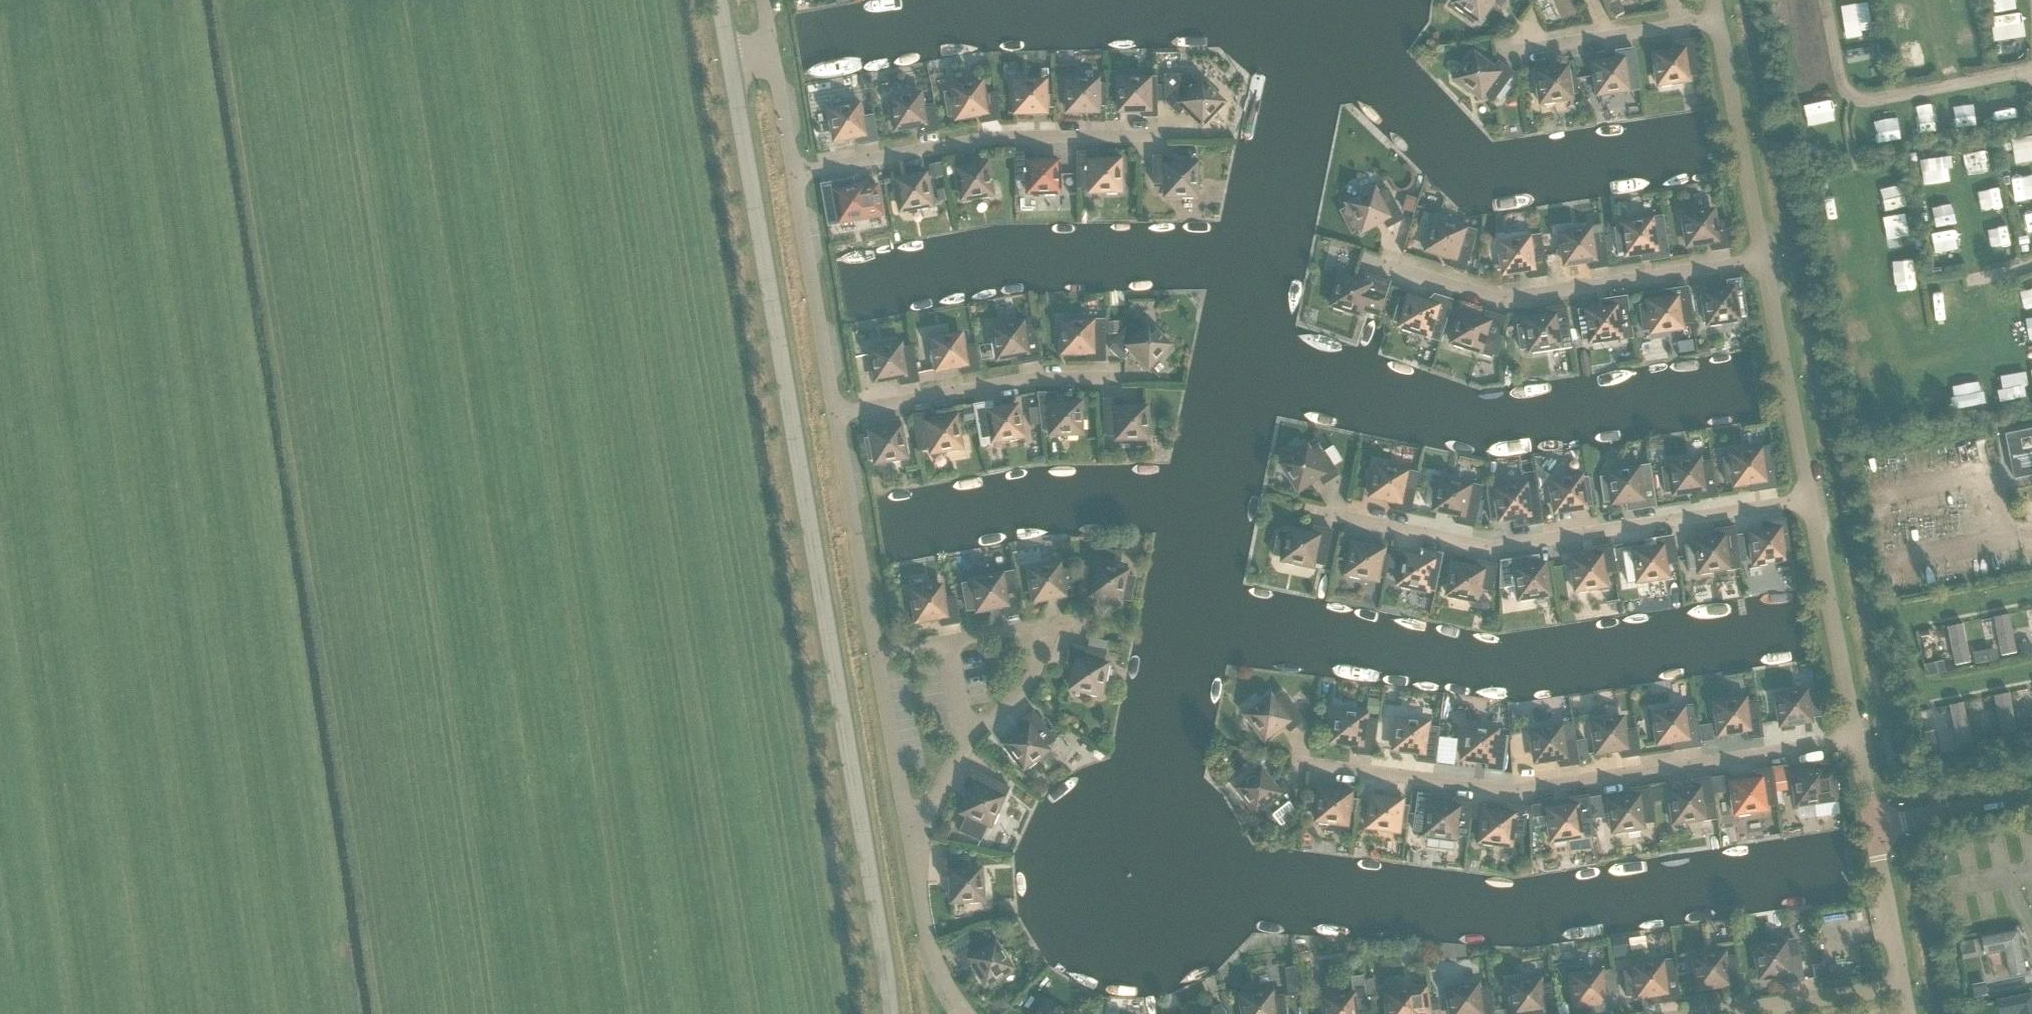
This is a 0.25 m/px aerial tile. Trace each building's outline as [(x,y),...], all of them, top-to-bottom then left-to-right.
[(1455,1),(1454,3),(1456,5),(1454,7),(1463,13),(1464,11),(1478,21),(1492,1),(1499,7),(1504,0),(1454,0),(1455,1)] [(1608,3),(1614,17),(1624,13),(1622,8),(1619,0),(1615,0),(1608,3)] [(1837,10),(1842,30),(1866,24),(1861,3),(1837,10)] [(1906,25),(1899,7),(1886,12),(1892,30),(1906,25)] [(1985,11),(1986,36),(2016,35),(2015,9),(1985,11)] [(1954,21),(1956,44),(1973,42),(1971,20),(1954,21)] [(1688,80),(1687,77),(1699,75),(1694,39),(1676,42),(1677,51),(1654,54),(1656,71),(1653,71),(1655,82),(1658,81),(1658,84),(1661,84),(1661,87),(1672,85),(1671,82),(1688,80)] [(1835,43),(1839,63),(1856,59),(1852,40),(1835,43)] [(1898,67),(1918,65),(1915,45),(1896,48),(1898,67)] [(1611,94),(1611,92),(1639,87),(1633,48),(1615,51),(1616,60),(1593,64),(1595,80),(1593,81),(1594,91),(1597,91),(1597,94),(1600,93),(1601,96),(1611,94)] [(1502,102),(1511,88),(1505,84),(1513,73),(1498,62),(1493,69),(1474,55),(1464,68),(1461,67),(1455,75),(1457,77),(1456,79),(1458,81),(1456,83),(1465,89),(1467,87),(1480,97),(1482,94),(1492,102),(1495,97),(1502,102)] [(1543,102),(1544,105),(1554,103),(1554,100),(1570,98),(1570,95),(1578,93),(1574,70),(1566,72),(1566,68),(1536,72),(1539,89),(1536,89),(1537,100),(1540,99),(1541,102),(1543,102)] [(1190,75),(1164,75),(1164,85),(1164,93),(1165,100),(1165,101),(1178,114),(1184,107),(1201,124),(1222,102),(1220,100),(1222,98),(1215,91),(1213,93),(1201,81),(1198,84),(1190,75)] [(1119,110),(1142,110),(1143,117),(1157,117),(1157,100),(1156,85),(1156,79),(1132,80),(1132,77),(1121,77),(1121,80),(1118,80),(1118,83),(1116,83),(1116,94),(1119,93),(1119,110)] [(1097,111),(1097,106),(1105,106),(1104,83),(1096,83),(1096,81),(1080,81),(1080,78),(1069,78),(1069,81),(1066,81),(1066,84),(1064,84),(1064,95),(1067,95),(1067,111),(1097,111)] [(1045,112),(1045,108),(1053,107),(1052,95),(1045,95),(1044,82),(1028,82),(1028,79),(1017,79),(1017,82),(1014,82),(1014,85),(1012,85),(1012,96),(1015,96),(1015,112),(1045,112)] [(980,114),(981,123),(999,120),(995,93),(983,96),(981,83),(964,86),(964,84),(953,85),(954,88),(951,89),(951,91),(944,93),(948,117),(956,115),(956,118),(980,114)] [(1159,85),(1156,85),(1157,100),(1163,100),(1164,100),(1165,100),(1164,93),(1164,85),(1159,85)] [(919,125),(920,134),(938,131),(934,104),(922,107),(920,94),(903,97),(902,95),(892,96),(893,99),(890,100),(890,102),(888,103),(889,113),(892,113),(895,129),(919,125)] [(1926,128),(1945,123),(1940,104),(1921,108),(1926,128)] [(831,107),(832,110),(829,110),(829,113),(827,114),(828,124),(831,124),(834,140),(857,136),(859,145),(877,142),(873,115),(861,117),(858,105),(842,108),(841,105),(831,107)] [(1904,108),(1881,112),(1885,133),(1907,129),(1904,108)] [(1829,126),(1817,128),(1819,142),(1831,141),(1829,126)] [(2004,134),(2006,159),(2031,157),(2031,132),(2004,134)] [(1117,194),(1117,191),(1120,191),(1120,188),(1122,188),(1122,177),(1119,177),(1119,161),(1095,161),(1095,152),(1077,152),(1077,188),(1089,188),(1089,191),(1106,191),(1106,194),(1117,194)] [(1057,162),(1034,162),(1033,153),(1015,154),(1015,180),(1027,180),(1028,193),(1044,192),(1044,195),(1055,195),(1055,192),(1058,192),(1057,162)] [(1942,167),(1942,155),(1916,156),(1917,183),(1937,182),(1936,167),(1942,167)] [(1198,182),(1195,182),(1195,165),(1171,165),(1171,156),(1152,157),(1153,184),(1165,183),(1165,196),(1182,195),(1182,198),(1193,198),(1193,195),(1195,195),(1195,192),(1198,192),(1198,182)] [(937,163),(927,165),(930,179),(943,177),(940,163),(937,163)] [(992,180),(989,181),(986,164),(956,170),(961,199),(978,196),(978,199),(989,197),(988,194),(991,194),(991,191),(993,191),(992,180)] [(1795,167),(1796,177),(1806,175),(1805,165),(1795,167)] [(930,191),(928,192),(925,175),(895,181),(900,210),(917,207),(917,210),(928,208),(927,205),(930,205),(930,202),(932,202),(930,191)] [(2010,178),(2011,197),(2031,196),(2031,177),(2010,178)] [(852,179),(821,185),(827,223),(856,218),(856,221),(867,219),(866,216),(871,215),(880,214),(879,209),(876,187),(864,189),(864,186),(854,188),(852,179)] [(1347,204),(1349,207),(1340,211),(1352,234),(1360,229),(1361,231),(1382,220),(1386,228),(1403,219),(1386,187),(1375,193),(1374,190),(1359,198),(1358,196),(1348,201),(1350,203),(1347,204)] [(1417,200),(1406,196),(1402,210),(1413,213),(1417,200)] [(2015,209),(2021,232),(2031,229),(2031,205),(2015,209)] [(1726,221),(1714,223),(1712,211),(1696,213),(1695,211),(1685,212),(1685,215),(1683,215),(1683,218),(1680,219),(1682,229),(1685,229),(1687,245),(1711,242),(1712,251),(1730,248),(1726,221)] [(1927,213),(1931,249),(1954,247),(1950,211),(1927,213)] [(1625,252),(1626,255),(1649,251),(1651,260),(1669,257),(1663,215),(1649,217),(1649,221),(1634,223),(1634,220),(1624,222),(1624,224),(1621,225),(1622,228),(1614,229),(1618,254),(1625,252)] [(1980,241),(2003,239),(2001,215),(1978,217),(1980,241)] [(1446,266),(1464,271),(1475,233),(1447,225),(1448,222),(1438,219),(1437,222),(1435,221),(1434,224),(1431,223),(1428,233),(1431,234),(1426,250),(1449,257),(1446,266)] [(1602,231),(1590,233),(1590,230),(1560,234),(1564,264),(1588,260),(1589,269),(1608,266),(1606,254),(1604,245),(1602,231)] [(1546,276),(1540,237),(1512,241),(1511,239),(1501,240),(1501,243),(1499,243),(1499,246),(1496,247),(1498,257),(1501,257),(1503,273),(1527,270),(1528,279),(1546,276)] [(1610,244),(1604,245),(1606,254),(1613,253),(1611,244),(1610,244)] [(1346,272),(1352,256),(1331,248),(1325,264),(1346,272)] [(1887,263),(1888,278),(1912,277),(1911,262),(1887,263)] [(1360,314),(1361,311),(1379,317),(1390,282),(1365,275),(1363,283),(1340,276),(1335,292),(1332,291),(1329,301),(1332,302),(1331,305),(1334,306),(1333,308),(1343,312),(1344,309),(1360,314)] [(1710,323),(1710,326),(1721,324),(1720,322),(1737,319),(1737,318),(1746,317),(1741,279),(1726,281),(1728,290),(1703,294),(1705,311),(1702,311),(1704,321),(1707,321),(1707,324),(1710,323)] [(1856,280),(1836,285),(1840,301),(1860,296),(1856,280)] [(1941,280),(1923,283),(1925,294),(1943,291),(1941,280)] [(2018,302),(2031,301),(2031,280),(2017,281),(2018,302)] [(1647,304),(1640,306),(1643,330),(1648,330),(1651,329),(1651,332),(1654,332),(1655,334),(1665,333),(1665,330),(1681,328),(1681,324),(1693,323),(1687,287),(1669,290),(1670,299),(1647,302),(1647,304)] [(1898,292),(1899,315),(1916,313),(1914,291),(1898,292)] [(1411,333),(1412,330),(1441,339),(1453,300),(1436,295),(1433,305),(1408,297),(1403,313),(1401,313),(1398,323),(1400,323),(1399,326),(1402,327),(1401,330),(1411,333)] [(1590,341),(1632,335),(1626,296),(1608,299),(1609,308),(1585,312),(1590,341)] [(1542,349),(1571,344),(1565,306),(1546,308),(1548,317),(1524,321),(1525,324),(1517,326),(1521,350),(1529,349),(1529,351),(1532,350),(1532,353),(1542,351),(1542,349)] [(1452,329),(1449,339),(1452,339),(1451,342),(1454,343),(1453,346),(1463,349),(1464,346),(1480,351),(1479,354),(1492,358),(1492,356),(1497,357),(1502,340),(1497,338),(1503,317),(1485,312),(1483,320),(1460,313),(1455,329),(1452,329)] [(1109,349),(1118,358),(1122,354),(1124,357),(1131,350),(1148,367),(1159,355),(1161,357),(1169,349),(1167,347),(1169,345),(1167,343),(1169,341),(1161,334),(1159,336),(1147,324),(1145,327),(1136,318),(1111,344),(1112,345),(1109,349)] [(1086,353),(1086,362),(1105,361),(1104,325),(1092,326),(1092,322),(1075,323),(1075,320),(1064,320),(1064,323),(1062,323),(1062,326),(1059,326),(1059,336),(1062,336),(1062,353),(1086,353)] [(1108,322),(1108,334),(1119,334),(1119,322),(1108,322)] [(1022,324),(1005,327),(1005,324),(994,326),(995,329),(992,329),(993,332),(990,332),(992,343),(994,342),(997,359),(1021,355),(1022,364),(1041,360),(1036,334),(1024,336),(1022,324)] [(933,337),(933,339),(931,340),(931,343),(928,343),(930,354),(933,353),(936,370),(960,366),(961,374),(979,371),(975,345),(963,347),(961,335),(944,338),(943,335),(933,337)] [(899,377),(900,385),(918,382),(912,347),(900,349),(900,346),(883,349),(883,346),(872,348),(873,350),(870,351),(870,354),(868,354),(869,365),(872,364),(875,381),(899,377)] [(1994,397),(2021,395),(2020,370),(1992,372),(1994,397)] [(1955,379),(1957,396),(1979,394),(1978,377),(1955,379)] [(1083,420),(1080,420),(1080,403),(1056,403),(1056,393),(1037,394),(1042,430),(1050,430),(1050,434),(1067,433),(1067,436),(1078,436),(1077,433),(1080,433),(1080,430),(1083,430),(1083,420)] [(1149,424),(1146,424),(1146,408),(1122,408),(1122,399),(1103,400),(1104,436),(1116,435),(1116,438),(1133,438),(1133,441),(1144,441),(1144,438),(1146,438),(1146,435),(1149,435),(1149,424)] [(976,420),(980,444),(1009,438),(1009,441),(1019,439),(1019,436),(1022,436),(1021,433),(1024,433),(1022,422),(1019,423),(1016,406),(993,410),(991,402),(973,405),(973,406),(976,420)] [(968,407),(962,408),(964,422),(976,420),(973,406),(968,407)] [(1029,409),(1031,426),(1040,425),(1039,408),(1029,409)] [(955,417),(932,422),(930,413),(912,416),(918,451),(930,449),(931,452),(947,449),(948,452),(958,450),(958,448),(961,447),(960,444),(963,444),(961,433),(958,434),(955,417)] [(892,460),(892,462),(903,460),(902,458),(905,457),(904,454),(907,454),(905,444),(903,444),(900,427),(870,433),(871,437),(863,439),(867,461),(875,460),(875,462),(892,460)] [(2031,476),(2031,429),(2006,434),(2015,479),(2031,476)] [(1322,485),(1338,474),(1333,467),(1343,461),(1333,446),(1324,452),(1318,444),(1308,451),(1307,448),(1293,457),(1291,455),(1282,461),(1284,463),(1281,465),(1283,467),(1280,468),(1286,477),(1289,476),(1298,490),(1318,477),(1322,485)] [(1728,458),(1723,459),(1727,484),(1734,483),(1734,485),(1758,481),(1759,492),(1778,489),(1774,464),(1772,449),(1743,453),(1743,450),(1732,452),(1733,455),(1730,455),(1730,458),(1728,458)] [(1669,464),(1669,467),(1661,468),(1665,495),(1696,491),(1698,500),(1716,497),(1711,461),(1699,463),(1699,460),(1682,462),(1682,460),(1671,461),(1672,464),(1669,464)] [(1409,514),(1417,476),(1389,470),(1390,467),(1380,465),(1379,467),(1376,467),(1376,470),(1373,469),(1371,479),(1373,480),(1370,496),(1393,501),(1391,510),(1409,514)] [(1612,502),(1612,503),(1637,499),(1639,510),(1657,507),(1651,467),(1621,472),(1620,469),(1610,470),(1610,473),(1608,474),(1608,476),(1605,477),(1600,477),(1604,503),(1612,502)] [(1551,485),(1548,485),(1550,496),(1552,495),(1555,512),(1585,507),(1584,505),(1591,504),(1591,506),(1592,506),(1588,478),(1581,479),(1580,477),(1564,480),(1563,477),(1553,479),(1553,482),(1550,482),(1551,485)] [(1473,527),(1481,489),(1453,483),(1454,480),(1443,478),(1443,481),(1440,480),(1440,482),(1430,480),(1425,505),(1434,507),(1434,510),(1457,515),(1455,523),(1473,527)] [(1523,517),(1524,526),(1542,523),(1537,487),(1525,489),(1525,486),(1508,488),(1508,486),(1497,487),(1498,490),(1487,492),(1491,521),(1523,517)] [(1785,518),(1770,521),(1772,530),(1749,534),(1752,550),(1749,551),(1751,561),(1753,561),(1754,563),(1757,563),(1757,566),(1767,564),(1767,561),(1784,559),(1783,556),(1791,554),(1785,518)] [(1311,535),(1288,531),(1288,533),(1278,531),(1273,556),(1283,557),(1282,560),(1285,561),(1284,564),(1295,566),(1295,563),(1312,566),(1312,563),(1324,566),(1331,530),(1313,527),(1311,535)] [(1711,570),(1740,566),(1737,549),(1735,535),(1734,527),(1716,530),(1717,539),(1694,542),(1694,545),(1685,546),(1688,572),(1698,570),(1698,572),(1701,571),(1701,574),(1712,573),(1711,570)] [(1739,534),(1735,535),(1737,549),(1744,548),(1742,534),(1739,534)] [(1656,548),(1622,553),(1627,583),(1640,581),(1640,583),(1650,582),(1650,579),(1667,577),(1665,564),(1677,562),(1673,536),(1654,539),(1656,548)] [(1389,556),(1381,554),(1382,550),(1353,544),(1349,560),(1347,560),(1345,570),(1347,571),(1347,574),(1349,574),(1349,577),(1359,579),(1360,576),(1376,580),(1377,577),(1384,578),(1389,556)] [(1603,573),(1615,572),(1611,545),(1593,548),(1594,557),(1571,560),(1573,577),(1571,577),(1572,588),(1575,587),(1575,590),(1578,590),(1579,592),(1589,591),(1589,588),(1605,586),(1603,573)] [(1398,571),(1395,581),(1398,582),(1398,584),(1400,585),(1400,588),(1410,590),(1411,587),(1435,592),(1443,553),(1429,551),(1427,560),(1404,555),(1400,571),(1398,571)] [(1532,600),(1532,597),(1548,594),(1544,564),(1529,567),(1527,557),(1513,559),(1513,563),(1502,565),(1500,564),(1499,588),(1514,586),(1515,596),(1518,596),(1518,599),(1521,598),(1521,601),(1532,600)] [(1478,561),(1476,570),(1453,565),(1447,595),(1476,601),(1479,589),(1491,591),(1496,565),(1478,561)] [(1029,574),(1026,574),(1028,585),(1031,584),(1034,601),(1035,600),(1063,595),(1062,590),(1070,589),(1069,569),(1059,570),(1058,566),(1042,569),(1041,566),(1031,568),(1031,570),(1029,571),(1028,571),(1029,574)] [(1131,602),(1136,578),(1125,575),(1125,573),(1122,572),(1123,569),(1113,567),(1112,570),(1096,567),(1095,570),(1083,567),(1076,603),(1094,606),(1096,597),(1119,602),(1120,600),(1131,602)] [(1002,615),(1020,612),(1013,574),(985,579),(984,576),(974,578),(975,580),(972,581),(972,582),(961,584),(966,612),(1000,607),(1002,615)] [(941,626),(959,623),(955,597),(943,599),(941,587),(924,589),(924,587),(913,589),(914,591),(911,592),(911,595),(909,595),(910,605),(913,605),(916,622),(939,617),(941,626)] [(2010,614),(1995,617),(2003,655),(2017,652),(2010,614)] [(1963,624),(1948,627),(1956,665),(1971,662),(1963,624)] [(1933,663),(1946,660),(1942,634),(1928,637),(1933,663)] [(1070,645),(1066,663),(1075,665),(1070,688),(1087,692),(1086,695),(1096,697),(1097,694),(1100,695),(1100,692),(1103,692),(1105,682),(1103,682),(1106,665),(1103,664),(1105,652),(1107,642),(1089,638),(1086,649),(1070,645)] [(1776,698),(1774,699),(1775,709),(1778,709),(1780,725),(1810,721),(1810,718),(1822,717),(1818,692),(1806,694),(1806,691),(1789,693),(1789,691),(1778,692),(1779,695),(1776,695),(1776,698)] [(1289,732),(1303,721),(1281,692),(1272,700),(1270,697),(1257,707),(1255,705),(1246,712),(1248,714),(1246,716),(1248,718),(1246,720),(1252,728),(1254,726),(1264,739),(1283,725),(1289,732)] [(2010,693),(1995,696),(2002,734),(2017,731),(2010,693)] [(1366,700),(1365,714),(1377,715),(1378,702),(1378,701),(1366,700)] [(1714,718),(1717,718),(1719,734),(1742,731),(1744,740),(1762,737),(1757,702),(1745,703),(1744,700),(1728,703),(1727,700),(1717,701),(1717,704),(1715,704),(1715,707),(1712,708),(1714,718)] [(1963,703),(1948,706),(1956,744),(1971,741),(1963,703)] [(1654,717),(1651,717),(1652,727),(1655,727),(1658,743),(1681,740),(1682,749),(1701,746),(1700,742),(1698,726),(1694,705),(1680,707),(1681,710),(1666,712),(1666,709),(1656,711),(1656,713),(1653,714),(1654,717)] [(1354,754),(1372,756),(1377,720),(1365,719),(1365,716),(1348,713),(1349,711),(1338,709),(1338,712),(1335,712),(1335,715),(1332,714),(1331,725),(1333,725),(1331,742),(1355,745),(1354,754)] [(1047,750),(1045,748),(1059,737),(1053,729),(1049,733),(1033,712),(1018,723),(1024,730),(1005,745),(1015,758),(1013,760),(1019,768),(1021,766),(1023,769),(1025,767),(1027,769),(1035,763),(1034,761),(1047,750)] [(1400,717),(1400,720),(1397,720),(1397,722),(1394,722),(1393,733),(1395,733),(1393,750),(1417,753),(1415,761),(1434,764),(1438,728),(1426,727),(1427,724),(1410,721),(1411,719),(1400,717)] [(1594,736),(1596,753),(1620,749),(1621,758),(1639,755),(1635,729),(1623,730),(1622,718),(1605,721),(1605,718),(1594,720),(1595,722),(1592,723),(1592,726),(1590,726),(1591,736),(1594,736)] [(1706,725),(1698,726),(1700,742),(1713,740),(1710,724),(1706,725)] [(1462,741),(1464,742),(1462,758),(1486,761),(1485,770),(1503,773),(1508,737),(1495,736),(1496,732),(1479,730),(1480,727),(1469,726),(1469,729),(1466,729),(1466,731),(1463,731),(1462,741)] [(1558,758),(1560,767),(1578,764),(1578,762),(1575,741),(1574,738),(1562,740),(1560,727),(1544,730),(1543,727),(1533,729),(1533,731),(1531,732),(1531,735),(1528,735),(1530,746),(1532,745),(1535,762),(1558,758)] [(1585,739),(1575,741),(1578,762),(1588,761),(1587,754),(1585,739)] [(1810,803),(1838,799),(1833,760),(1815,762),(1816,771),(1792,775),(1795,791),(1792,792),(1794,802),(1796,802),(1797,805),(1799,804),(1800,807),(1810,805),(1810,803)] [(1778,793),(1788,791),(1784,767),(1774,769),(1778,793)] [(1749,814),(1748,812),(1765,809),(1764,806),(1776,804),(1771,769),(1753,771),(1754,780),(1731,784),(1733,800),(1730,801),(1732,811),(1735,811),(1735,814),(1738,813),(1738,816),(1749,814)] [(1238,791),(1236,793),(1243,801),(1245,799),(1255,812),(1258,810),(1265,820),(1271,815),(1279,825),(1295,813),(1287,803),(1293,798),(1282,783),(1275,789),(1260,770),(1247,780),(1245,778),(1237,785),(1239,787),(1237,789),(1238,791)] [(995,813),(1007,787),(971,771),(964,788),(972,791),(962,813),(977,820),(976,822),(986,827),(987,824),(990,825),(991,823),(993,824),(998,814),(995,813)] [(1718,777),(1710,778),(1712,795),(1725,793),(1722,776),(1718,777)] [(1710,778),(1692,780),(1693,789),(1669,793),(1672,809),(1669,810),(1671,820),(1673,820),(1674,823),(1676,822),(1677,825),(1687,823),(1687,821),(1703,818),(1703,821),(1716,819),(1712,795),(1710,778)] [(1649,788),(1649,787),(1630,789),(1632,798),(1608,802),(1611,818),(1608,819),(1610,829),(1612,829),(1613,831),(1615,831),(1616,834),(1626,832),(1626,829),(1642,827),(1642,824),(1654,822),(1651,802),(1649,788)] [(1655,787),(1649,788),(1651,802),(1661,801),(1659,787),(1655,787)] [(1319,821),(1318,824),(1329,825),(1329,822),(1346,824),(1347,811),(1355,812),(1357,799),(1349,799),(1350,794),(1320,791),(1318,807),(1315,807),(1313,817),(1316,818),(1316,820),(1319,821)] [(1570,807),(1547,811),(1548,816),(1551,840),(1554,840),(1554,843),(1565,841),(1564,838),(1581,836),(1579,824),(1591,822),(1590,814),(1589,804),(1587,796),(1569,798),(1570,807)] [(1370,830),(1380,831),(1381,829),(1397,831),(1398,828),(1405,829),(1408,806),(1401,805),(1401,801),(1371,797),(1369,814),(1366,813),(1365,824),(1368,824),(1367,827),(1370,827),(1370,830)] [(1428,804),(1426,821),(1414,820),(1413,830),(1422,831),(1425,832),(1424,834),(1427,835),(1427,838),(1437,839),(1438,836),(1454,838),(1455,835),(1467,837),(1471,801),(1453,799),(1452,808),(1428,804)] [(1598,802),(1589,804),(1590,814),(1599,813),(1598,802)] [(1536,805),(1530,805),(1531,815),(1532,818),(1541,817),(1540,804),(1536,805)] [(1511,833),(1523,835),(1527,808),(1508,806),(1507,815),(1484,812),(1481,828),(1479,828),(1477,838),(1480,839),(1480,841),(1483,842),(1482,845),(1493,846),(1493,843),(1510,845),(1511,833)] [(967,858),(940,860),(941,879),(950,878),(952,902),(969,901),(969,903),(979,903),(979,900),(982,900),(982,897),(985,897),(984,886),(981,886),(980,870),(968,870),(967,858)] [(2031,911),(2031,884),(2024,885),(2029,912),(2031,911)] [(2019,930),(1984,937),(1987,954),(2006,950),(2010,974),(2026,971),(2019,930)] [(1011,968),(1009,966),(1012,965),(1006,956),(1004,957),(995,943),(992,945),(986,934),(955,954),(965,969),(973,964),(985,985),(999,976),(1001,978),(1010,972),(1008,970),(1011,968)] [(1755,951),(1753,951),(1754,962),(1757,961),(1760,978),(1783,974),(1785,983),(1803,980),(1799,954),(1797,942),(1795,942),(1795,939),(1784,941),(1785,943),(1768,946),(1768,943),(1757,945),(1758,948),(1755,948),(1755,951)] [(1735,956),(1724,958),(1723,954),(1707,957),(1706,954),(1696,955),(1696,958),(1693,959),(1694,961),(1691,962),(1692,972),(1695,972),(1698,988),(1721,985),(1722,994),(1741,991),(1735,956)] [(1645,965),(1645,963),(1634,964),(1635,967),(1632,967),(1632,970),(1630,971),(1622,972),(1626,997),(1636,995),(1636,997),(1660,994),(1661,1003),(1679,1000),(1674,965),(1662,966),(1662,963),(1645,965)] [(1820,968),(1812,969),(1814,979),(1822,978),(1820,968)] [(1345,990),(1365,987),(1363,970),(1343,972),(1345,990)] [(1574,1003),(1575,1006),(1598,1003),(1599,1012),(1618,1009),(1612,970),(1584,974),(1583,971),(1573,973),(1573,976),(1571,976),(1571,979),(1568,979),(1570,990),(1572,989),(1573,993),(1570,993),(1572,1004),(1574,1003)] [(1374,979),(1365,980),(1367,998),(1377,996),(1374,979)] [(1293,980),(1285,981),(1287,994),(1299,992),(1298,980),(1293,980)] [(1551,982),(1539,984),(1539,981),(1522,983),(1522,980),(1511,982),(1512,985),(1509,985),(1510,988),(1507,988),(1508,999),(1511,998),(1513,1013),(1519,1013),(1537,1012),(1537,1013),(1556,1013),(1551,982)] [(1449,1003),(1451,1013),(1493,1013),(1489,987),(1477,989),(1477,985),(1460,988),(1460,985),(1449,987),(1450,989),(1447,990),(1447,992),(1445,993),(1446,1003),(1449,1003)] [(1427,988),(1398,992),(1398,990),(1387,991),(1388,994),(1385,994),(1385,997),(1383,998),(1384,1008),(1387,1008),(1388,1013),(1431,1013),(1430,1010),(1428,999),(1427,988)] [(1243,1011),(1243,1013),(1286,1013),(1283,995),(1271,997),(1271,994),(1254,996),(1254,993),(1243,994),(1244,997),(1241,998),(1241,1000),(1239,1001),(1240,1011),(1243,1011)] [(1999,999),(2001,1013),(2011,1013),(2021,1012),(2022,1013),(2031,1013),(2031,993),(1999,999)] [(1321,1002),(1322,1013),(1325,1012),(1325,1013),(1368,1013),(1365,996),(1353,998),(1353,995),(1336,997),(1336,995),(1326,996),(1326,999),(1323,999),(1324,1002),(1321,1002)] [(1437,997),(1428,999),(1430,1010),(1439,1009),(1437,997)] [(1057,1010),(1059,1008),(1050,1002),(1048,1005),(1046,1003),(1044,1006),(1042,1004),(1036,1013),(1038,1013),(1064,1013),(1057,1010)]
